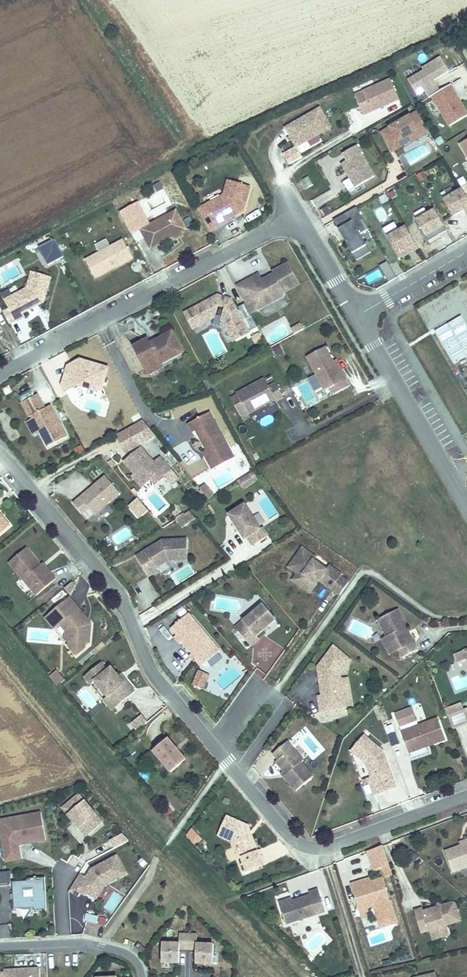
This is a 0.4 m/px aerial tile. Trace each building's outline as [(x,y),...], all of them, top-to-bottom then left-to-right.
[(431,82),(433,80),(449,71),(440,56),(422,67),(423,70),(407,79),(416,95),(424,90),(428,97),(431,96),(440,91),(435,83),(432,85),(431,82)] [(399,100),(390,80),(363,93),(371,112),(399,100)] [(450,85),(440,91),(431,96),(449,126),(466,115),(466,114),(450,85)] [(329,130),(318,111),(283,131),(294,149),(329,130)] [(409,136),(424,127),(425,127),(417,112),(382,133),(393,151),(401,146),(399,142),(409,136)] [(412,140),(427,131),(424,127),(409,136),(412,140)] [(409,163),(430,154),(425,145),(405,154),(409,163)] [(372,179),(355,148),(341,156),(345,163),(339,166),(344,174),(346,173),(348,177),(346,178),(353,190),(372,179)] [(311,186),(306,178),(301,181),(306,189),(311,186)] [(239,210),(245,189),(223,182),(218,198),(202,207),(214,229),(225,223),(224,221),(231,217),(229,215),(239,210)] [(461,188),(443,199),(452,215),(463,209),(466,216),(466,198),(461,188)] [(214,229),(202,207),(192,212),(205,234),(214,229)] [(356,208),(342,216),(347,225),(338,230),(352,254),(366,246),(359,234),(368,229),(356,208)] [(446,230),(434,209),(416,220),(429,243),(440,237),(439,234),(446,230)] [(175,211),(139,230),(149,249),(171,238),(180,233),(185,230),(175,211)] [(347,225),(342,216),(333,221),(338,230),(347,225)] [(417,247),(405,226),(387,237),(396,253),(407,247),(409,252),(417,247)] [(180,233),(171,238),(173,241),(182,236),(180,233)] [(56,239),(38,246),(46,265),(63,258),(56,239)] [(114,268),(131,259),(122,241),(84,261),(94,279),(108,271),(106,269),(112,266),(114,268)] [(370,253),(366,246),(352,254),(356,261),(370,253)] [(409,252),(407,247),(396,253),(399,258),(409,252)] [(388,262),(381,265),(388,281),(396,277),(388,262)] [(277,297),(278,293),(293,285),(282,264),(266,272),(267,275),(268,277),(265,279),(262,278),(256,282),(259,287),(252,291),(245,279),(243,281),(244,283),(232,290),(240,305),(245,314),(277,297)] [(378,269),(365,277),(369,284),(383,276),(378,269)] [(14,322),(14,323),(23,318),(21,314),(32,308),(31,306),(35,305),(36,306),(42,303),(49,278),(30,273),(25,289),(11,297),(14,303),(6,307),(7,310),(14,322)] [(232,290),(244,283),(243,281),(230,287),(232,290)] [(3,301),(6,307),(14,303),(11,297),(3,301)] [(212,298),(180,315),(188,329),(209,318),(212,307),(221,309),(217,320),(228,342),(253,328),(245,314),(240,305),(233,309),(234,311),(232,313),(226,301),(223,303),(214,301),(212,298)] [(7,310),(0,313),(7,325),(14,322),(7,310)] [(158,364),(180,352),(169,331),(154,339),(155,341),(148,345),(147,343),(144,338),(130,346),(141,367),(156,359),(158,364)] [(320,348),(302,357),(320,391),(325,388),(329,395),(345,386),(341,379),(338,381),(328,362),(320,348)] [(101,387),(105,372),(102,366),(78,359),(72,363),(69,372),(64,375),(61,385),(64,391),(76,385),(82,381),(101,387)] [(145,375),(160,367),(158,364),(156,359),(141,367),(145,375)] [(331,361),(328,362),(338,381),(341,379),(331,361)] [(72,363),(66,366),(64,375),(69,372),(72,363)] [(282,397),(275,382),(268,386),(263,378),(235,393),(237,395),(240,402),(234,405),(239,415),(246,412),(247,414),(274,399),(275,401),(282,397)] [(101,387),(82,381),(76,385),(95,390),(101,387)] [(30,391),(18,395),(20,400),(32,396),(30,391)] [(44,408),(37,393),(21,401),(29,416),(31,415),(39,430),(47,446),(66,436),(59,422),(57,424),(55,420),(56,416),(50,405),(44,408)] [(240,402),(237,395),(230,399),(234,405),(240,402)] [(233,458),(208,412),(186,424),(191,432),(195,430),(205,450),(208,454),(204,456),(211,469),(233,458)] [(29,416),(23,419),(31,434),(39,430),(31,415),(29,416)] [(149,430),(141,420),(132,425),(140,436),(149,430)] [(140,447),(123,461),(134,474),(135,473),(145,484),(150,480),(160,472),(163,476),(170,470),(159,456),(152,462),(140,447)] [(160,472),(150,480),(154,485),(164,477),(163,476),(160,472)] [(256,479),(251,472),(246,475),(251,482),(256,479)] [(134,474),(131,476),(141,488),(145,484),(135,473),(134,474)] [(85,492),(72,503),(80,513),(87,508),(92,514),(118,492),(104,475),(94,484),(96,486),(87,494),(85,492)] [(251,482),(246,475),(240,479),(245,486),(251,482)] [(245,486),(240,479),(235,482),(240,489),(245,486)] [(94,484),(85,492),(87,494),(96,486),(94,484)] [(212,495),(203,484),(199,488),(207,499),(212,495)] [(138,519),(148,511),(138,497),(127,506),(138,519)] [(243,505),(227,515),(243,540),(245,539),(250,547),(266,537),(261,528),(259,530),(243,505)] [(189,511),(176,519),(181,528),(195,518),(189,511)] [(10,524),(0,513),(0,532),(10,524)] [(155,543),(134,556),(147,576),(155,571),(153,568),(166,560),(186,560),(185,539),(160,540),(159,541),(161,543),(157,546),(155,543)] [(57,578),(52,572),(49,574),(41,564),(27,547),(9,562),(37,595),(57,578)] [(333,579),(334,577),(322,568),(319,572),(306,563),(309,560),(295,550),(284,566),(294,574),(296,572),(299,574),(290,585),(304,595),(313,581),(317,584),(316,585),(325,592),(333,579)] [(49,574),(52,572),(44,562),(41,564),(49,574)] [(290,585),(299,574),(296,572),(294,574),(284,566),(282,569),(291,576),(286,582),(290,585)] [(333,598),(341,585),(333,579),(325,592),(333,598)] [(71,596),(60,606),(64,610),(57,616),(63,623),(69,630),(68,640),(72,640),(71,645),(79,653),(88,646),(89,641),(92,641),(94,622),(90,617),(88,619),(85,615),(87,613),(71,596)] [(60,606),(47,616),(57,628),(63,623),(57,616),(64,610),(60,606)] [(257,608),(231,631),(247,649),(254,642),(252,639),(270,623),(257,608)] [(379,640),(387,656),(391,654),(395,661),(412,652),(408,645),(407,645),(403,637),(401,638),(400,635),(401,635),(399,630),(400,629),(391,612),(371,623),(379,639),(379,640)] [(216,654),(190,625),(184,618),(167,632),(173,639),(171,641),(176,648),(179,646),(199,669),(216,654)] [(387,656),(379,640),(374,642),(383,658),(387,656)] [(316,712),(334,709),(332,694),(339,693),(336,675),(346,661),(328,648),(313,669),(316,672),(316,676),(314,677),(317,696),(313,697),(316,712)] [(458,653),(461,661),(466,672),(466,671),(466,649),(458,653)] [(461,661),(458,653),(448,656),(451,665),(461,661)] [(132,692),(123,682),(121,684),(115,677),(107,668),(103,671),(97,664),(80,678),(87,686),(91,683),(104,699),(109,694),(118,704),(132,692)] [(68,678),(59,669),(53,674),(61,684),(68,678)] [(123,682),(117,675),(115,677),(121,684),(123,682)] [(199,693),(205,679),(196,675),(190,689),(199,693)] [(339,693),(332,694),(334,709),(341,708),(339,693)] [(109,712),(118,704),(109,694),(104,699),(100,702),(109,712)] [(459,712),(457,705),(440,711),(442,718),(443,718),(459,712)] [(440,742),(432,720),(413,728),(406,710),(389,717),(394,729),(405,725),(407,730),(395,734),(400,748),(408,745),(409,748),(413,750),(424,746),(425,748),(440,742)] [(459,712),(443,718),(448,731),(466,724),(462,711),(459,712)] [(142,713),(127,724),(133,733),(148,722),(142,713)] [(395,744),(390,733),(383,736),(388,747),(395,744)] [(380,753),(379,752),(359,736),(346,751),(362,764),(367,778),(364,779),(371,797),(393,788),(381,757),(378,758),(377,754),(380,753)] [(183,761),(164,739),(149,752),(168,773),(183,761)] [(299,761),(284,743),(270,755),(275,761),(273,763),(280,771),(283,775),(280,777),(293,791),(310,776),(298,762),(299,761)] [(408,745),(400,748),(403,756),(425,748),(424,746),(413,750),(409,748),(408,745)] [(101,818),(79,792),(63,805),(73,817),(75,816),(87,829),(101,818)] [(173,812),(167,805),(161,809),(167,816),(173,812)] [(87,829),(75,816),(73,817),(85,831),(87,829)] [(224,817),(216,836),(229,841),(236,859),(243,856),(249,870),(264,864),(258,849),(256,850),(249,835),(247,835),(245,832),(248,831),(246,826),(224,817)] [(49,847),(44,820),(7,826),(9,837),(14,841),(15,847),(6,849),(9,868),(24,865),(22,852),(27,851),(27,848),(32,847),(33,850),(49,847)] [(15,847),(14,841),(9,837),(7,826),(2,827),(6,849),(15,847)] [(199,840),(192,833),(186,838),(193,845),(199,840)] [(118,855),(132,848),(126,840),(114,847),(118,855)] [(460,845),(443,851),(451,872),(466,866),(466,842),(460,845)] [(372,865),(378,862),(379,866),(387,864),(380,844),(366,849),(372,865)] [(82,871),(86,863),(74,856),(70,864),(82,871)] [(243,856),(236,859),(242,873),(249,870),(243,856)] [(109,892),(129,881),(120,863),(95,876),(90,884),(83,880),(73,897),(82,903),(86,897),(100,906),(109,892)] [(357,880),(348,883),(357,910),(366,907),(372,905),(380,929),(397,923),(381,877),(359,884),(357,880)] [(11,878),(0,878),(0,893),(12,892),(11,878)] [(49,917),(47,884),(31,885),(31,887),(15,888),(16,916),(36,915),(36,917),(49,917)] [(327,909),(320,887),(310,890),(311,893),(294,899),(280,903),(287,923),(327,909)] [(422,906),(413,909),(421,932),(461,919),(455,902),(452,900),(441,903),(439,907),(435,905),(423,909),(422,906)] [(366,907),(357,910),(360,918),(368,915),(366,907)] [(108,934),(110,926),(102,924),(100,932),(108,934)] [(196,960),(213,960),(214,941),(197,940),(197,931),(180,930),(179,939),(162,939),(162,959),(179,959),(180,945),(196,946),(196,960)] [(139,941),(135,945),(142,951),(146,947),(139,941)]
